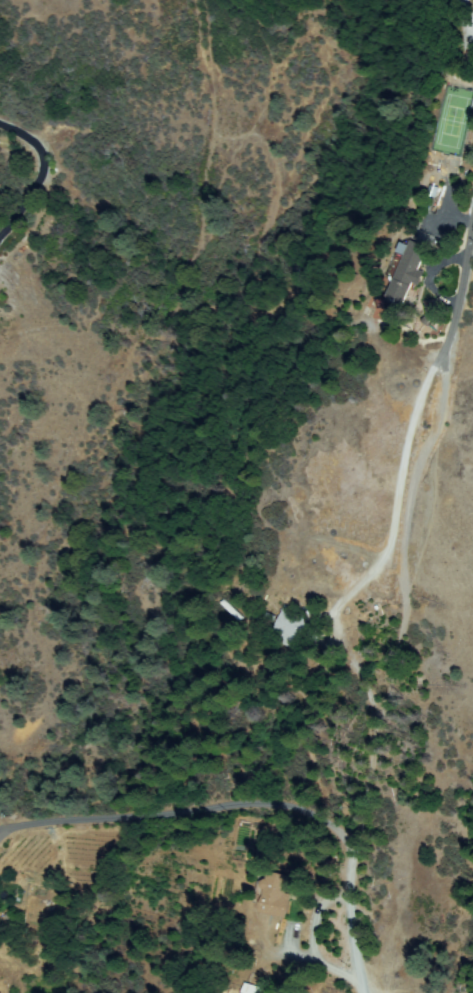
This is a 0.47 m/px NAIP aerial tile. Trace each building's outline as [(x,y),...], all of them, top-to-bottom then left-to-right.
[(406,243),(432,253),(420,283),(412,280),(401,307),(384,300),(402,254),(398,252),(401,243),(405,245),(406,243)] [(220,604),(224,600),(243,618),(239,622),(220,604)] [(281,641),(284,634),(275,630),(284,612),(306,623),(294,648),(281,641)] [(266,618),(268,613),(277,618),(274,622),(266,618)] [(285,894),(290,895),(285,917),(261,912),(265,889),(263,889),(265,879),(267,880),(269,873),(288,877),(285,894)] [(261,990),(260,992),(244,992),(247,984),(261,990)]
